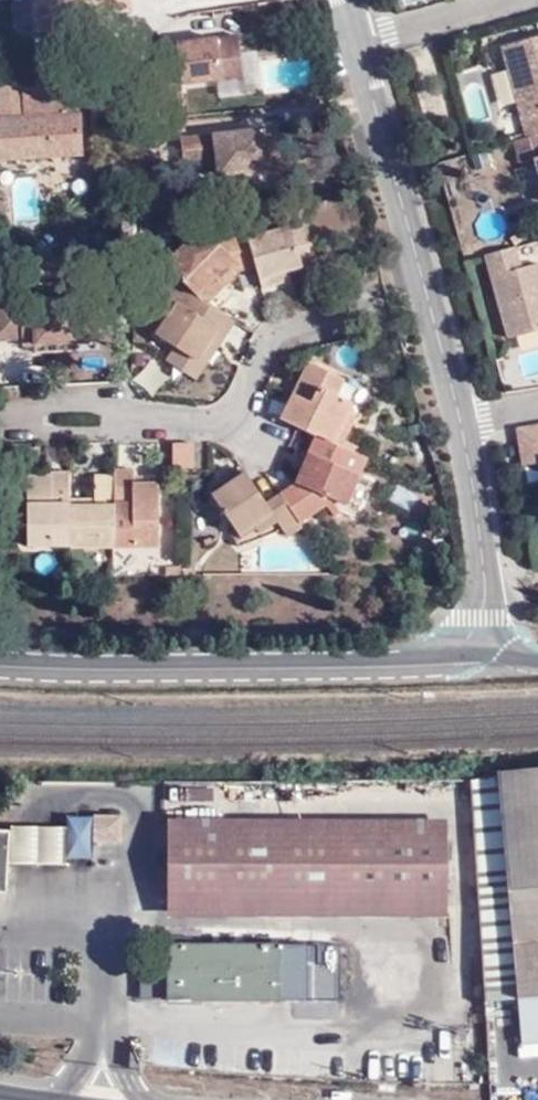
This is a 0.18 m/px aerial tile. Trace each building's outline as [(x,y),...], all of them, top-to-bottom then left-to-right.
[(105,0),(34,0),(37,32),(108,28),(105,0)] [(236,35),(174,42),(179,84),(241,77),(236,35)] [(500,46),(524,135),(537,131),(537,36),(500,46)] [(82,150),(76,62),(57,62),(57,71),(48,71),(47,61),(32,63),(36,85),(24,86),(27,110),(9,110),(10,115),(0,116),(0,159),(82,150)] [(24,86),(6,88),(5,77),(0,78),(0,116),(10,115),(9,110),(27,110),(24,86)] [(266,169),(261,129),(178,138),(181,160),(206,157),(214,156),(216,175),(266,169)] [(525,137),(512,141),(518,162),(532,158),(537,179),(537,133),(525,137)] [(214,156),(206,157),(208,175),(216,175),(214,156)] [(302,216),(288,219),(245,231),(253,259),(259,281),(281,276),(279,267),(285,265),(299,261),(293,240),(309,237),(302,216)] [(200,221),(164,259),(190,284),(217,306),(234,287),(227,281),(221,276),(236,260),(239,264),(253,259),(245,231),(243,224),(211,232),(200,221)] [(315,256),(309,237),(293,240),(299,261),(315,256)] [(483,254),(506,337),(537,328),(537,268),(537,263),(518,268),(512,246),(483,254)] [(221,276),(227,281),(241,267),(239,264),(236,260),(221,276)] [(279,267),(281,276),(288,274),(285,265),(279,267)] [(225,330),(234,318),(217,306),(190,284),(180,297),(177,298),(157,329),(176,342),(196,356),(217,325),(225,330)] [(0,294),(0,331),(19,329),(19,336),(32,336),(72,334),(72,325),(87,324),(86,290),(0,294)] [(72,325),(72,334),(96,333),(94,290),(86,290),(87,324),(72,325)] [(197,372),(225,330),(217,325),(196,356),(176,342),(167,353),(197,372)] [(72,334),(32,336),(32,344),(73,342),(72,334)] [(317,429),(367,451),(366,444),(344,433),(355,408),(352,395),(334,388),(343,371),(313,356),(303,360),(280,414),(317,429)] [(359,468),(367,451),(317,429),(296,476),(279,489),(298,517),(331,493),(346,500),(359,468)] [(193,463),(192,440),(171,440),(172,463),(193,463)] [(111,472),(113,545),(160,544),(159,481),(134,481),(134,466),(111,465),(111,472)] [(286,530),(300,520),(298,517),(279,489),(267,498),(252,476),(246,466),(210,491),(237,528),(270,507),(286,530)] [(370,473),(359,468),(346,500),(358,504),(370,473)] [(29,544),(70,544),(69,503),(69,494),(68,471),(51,471),(49,473),(27,474),(29,544)] [(70,545),(113,545),(111,472),(95,472),(95,494),(94,497),(101,497),(100,503),(69,503),(70,544),(70,545)] [(94,497),(95,494),(69,494),(69,503),(100,503),(101,497),(94,497)] [(537,996),(537,771),(499,775),(521,997),(537,996)] [(12,824),(12,861),(90,861),(90,814),(68,814),(68,824),(12,824)] [(167,833),(446,832),(446,820),(167,819),(167,833)] [(4,901),(8,831),(0,831),(0,901),(4,901)] [(445,893),(446,832),(167,833),(167,890),(445,893)] [(514,922),(483,925),(489,998),(519,996),(514,922)] [(170,1001),(340,1000),(340,944),(326,944),(327,964),(320,964),(319,944),(169,945),(170,1001)] [(523,1037),(537,1036),(537,998),(521,999),(523,1037)]
